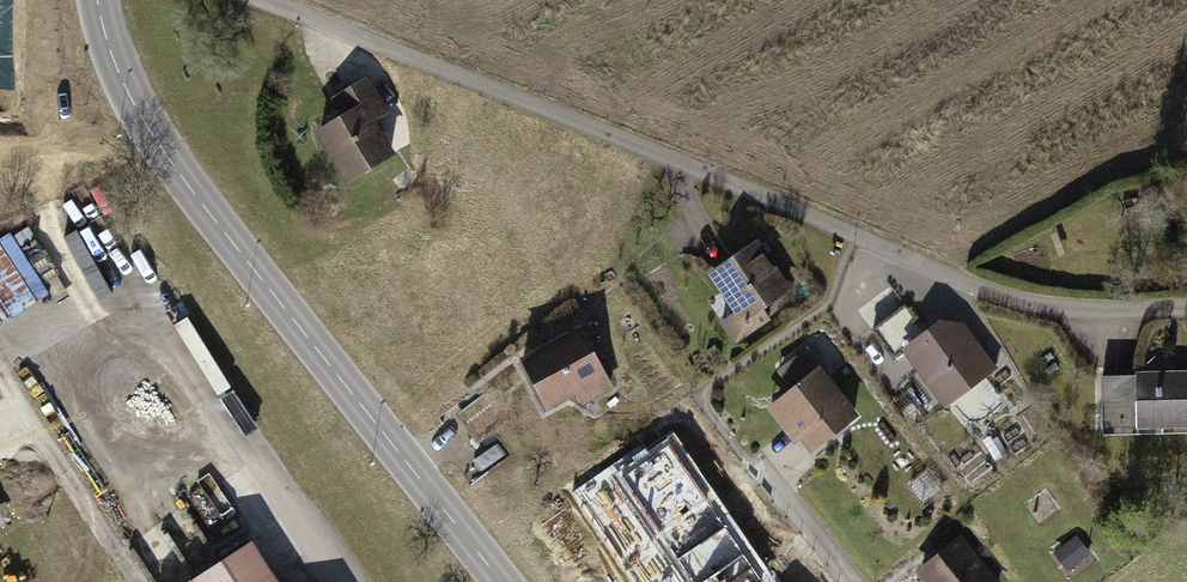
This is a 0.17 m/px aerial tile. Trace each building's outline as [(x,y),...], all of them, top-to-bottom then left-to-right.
[(342,115),(312,133),(346,190),(399,158),(379,125),(391,118),(368,80),(333,101),(342,115)] [(761,246),(715,276),(740,314),(721,326),(736,348),(772,324),(766,315),(795,297),(761,246)] [(897,361),(908,353),(950,410),(1000,373),(967,329),(940,328),(930,335),(909,306),(875,331),(897,361)] [(585,328),(522,359),(549,414),(579,399),(584,407),(617,390),(585,328)] [(819,371),(769,412),(809,461),(859,420),(819,371)] [(1105,377),(1106,434),(1186,433),(1186,375),(1105,377)] [(668,441),(614,478),(684,581),(763,581),(668,441)] [(918,575),(924,581),(1000,581),(963,538),(918,575)] [(256,542),(192,581),(281,581),(256,542)]
